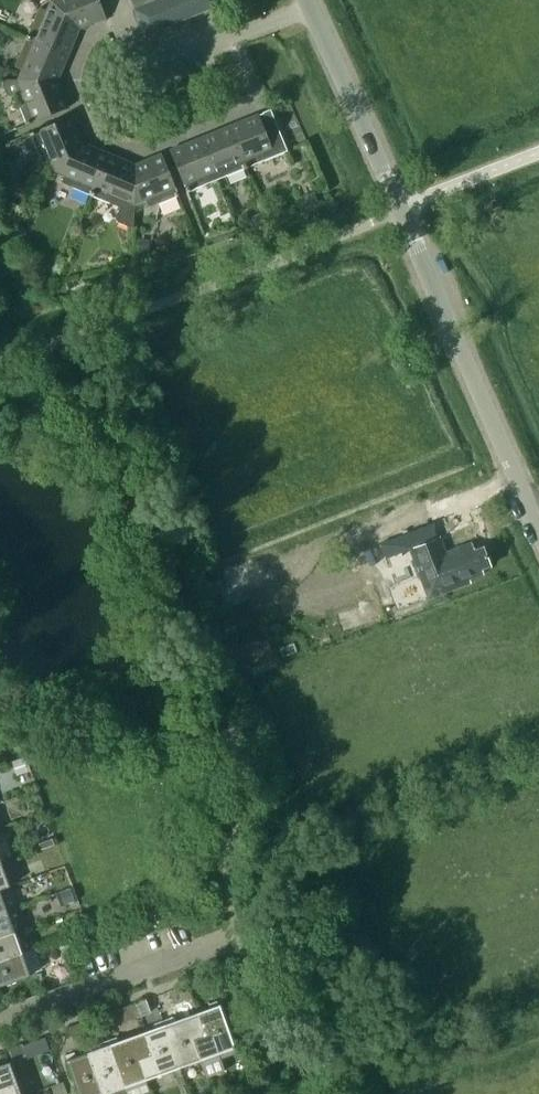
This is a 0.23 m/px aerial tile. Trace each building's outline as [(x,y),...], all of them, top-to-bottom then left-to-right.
[(26,37),(68,54),(79,28),(51,0),(50,0),(46,10),(39,7),(30,29),(26,37)] [(79,28),(106,17),(99,0),(51,0),(79,28)] [(218,5),(216,0),(130,0),(144,36),(218,5)] [(57,81),(68,54),(26,37),(23,45),(24,45),(15,67),(21,69),(17,80),(4,79),(4,80),(57,81)] [(68,107),(57,81),(4,80),(4,86),(8,93),(15,94),(23,116),(26,125),(68,107)] [(271,109),(229,126),(246,169),(254,166),(253,165),(287,151),(271,109)] [(52,173),(83,143),(72,116),(30,133),(33,142),(34,141),(43,163),(49,161),(53,171),(52,172),(52,173)] [(246,169),(229,126),(199,138),(217,180),(238,171),(238,172),(246,169)] [(217,180),(199,138),(170,150),(187,193),(196,189),(196,188),(217,180)] [(91,196),(109,154),(83,143),(52,173),(53,173),(54,172),(65,176),(62,183),(83,192),(83,193),(91,196)] [(12,169),(2,144),(0,145),(0,174),(12,169)] [(135,226),(135,165),(109,154),(91,196),(99,199),(99,198),(121,207),(118,217),(120,221),(130,226),(135,226)] [(179,196),(162,154),(135,165),(135,226),(135,205),(146,201),(148,208),(170,199),(170,200),(179,196)] [(314,191),(302,196),(305,205),(318,200),(314,191)] [(262,212),(249,218),(254,230),(267,224),(262,212)] [(11,225),(17,238),(27,234),(21,221),(11,225)] [(138,239),(138,257),(149,257),(149,239),(138,239)] [(428,598),(456,588),(471,582),(469,579),(483,574),(482,569),(490,566),(483,547),(475,550),(471,542),(446,552),(440,537),(409,549),(428,598)] [(24,757),(12,761),(17,774),(28,771),(24,757)] [(53,838),(39,843),(41,849),(55,844),(53,838)] [(9,885),(1,863),(0,863),(0,888),(9,885)] [(70,888),(60,891),(65,904),(75,901),(70,888)] [(14,932),(6,910),(0,913),(0,937),(14,932)] [(21,953),(14,932),(0,937),(0,960),(21,953)] [(29,975),(21,953),(0,960),(0,985),(29,975)] [(184,999),(193,996),(188,984),(179,987),(184,999)] [(179,987),(171,990),(175,1002),(184,999),(179,987)] [(217,999),(207,1002),(209,1007),(198,1010),(206,1032),(194,1037),(201,1059),(207,1076),(226,1069),(220,1052),(236,1046),(221,1002),(218,1003),(217,999)] [(129,1020),(137,1017),(133,1004),(124,1007),(129,1020)] [(124,1007),(115,1010),(120,1023),(129,1020),(124,1007)] [(180,1067),(201,1059),(194,1037),(206,1032),(198,1010),(172,1020),(171,1016),(163,1018),(180,1067)] [(146,1079),(180,1067),(163,1018),(154,1022),(156,1026),(143,1030),(151,1052),(138,1057),(146,1079)] [(83,1036),(93,1033),(88,1020),(79,1024),(83,1036)] [(79,1024),(69,1027),(74,1040),(83,1036),(79,1024)] [(146,1079),(138,1057),(151,1052),(143,1030),(118,1040),(116,1036),(108,1039),(128,1093),(137,1093),(148,1090),(144,1080),(146,1079)] [(88,1051),(104,1093),(128,1093),(108,1039),(99,1042),(100,1046),(88,1051)] [(22,1044),(9,1048),(13,1059),(26,1054),(22,1044)] [(88,1051),(75,1055),(74,1051),(66,1054),(67,1058),(66,1058),(79,1093),(104,1093),(88,1051)] [(9,1060),(0,1064),(0,1093),(21,1093),(9,1060)]
